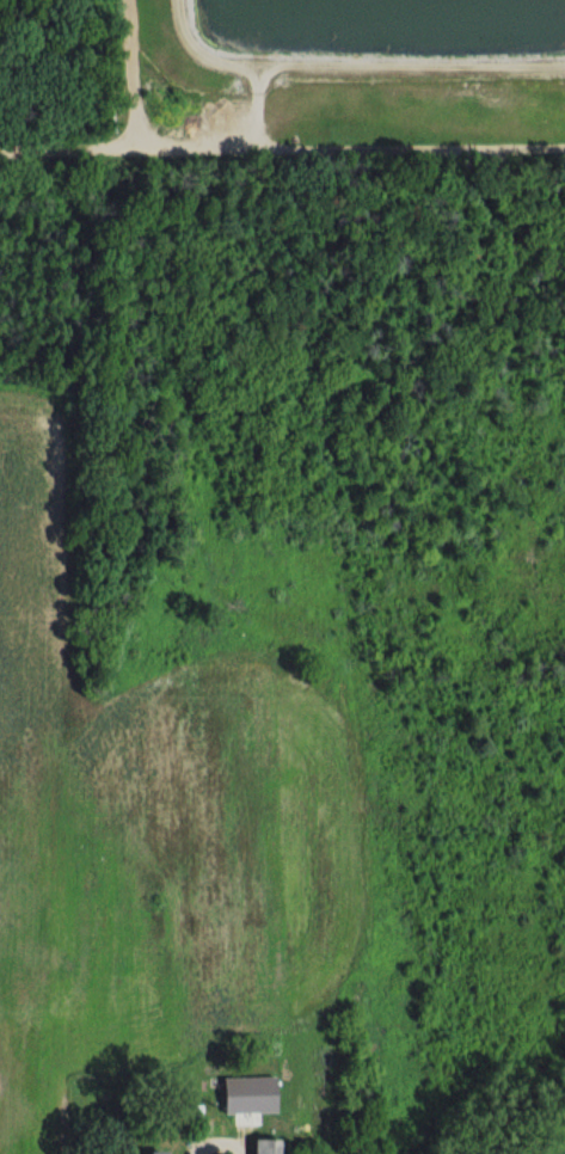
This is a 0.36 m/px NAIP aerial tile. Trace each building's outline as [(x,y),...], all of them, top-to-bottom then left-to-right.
[(275,1138),(248,1138),(248,1153),(275,1153),(275,1138)]
